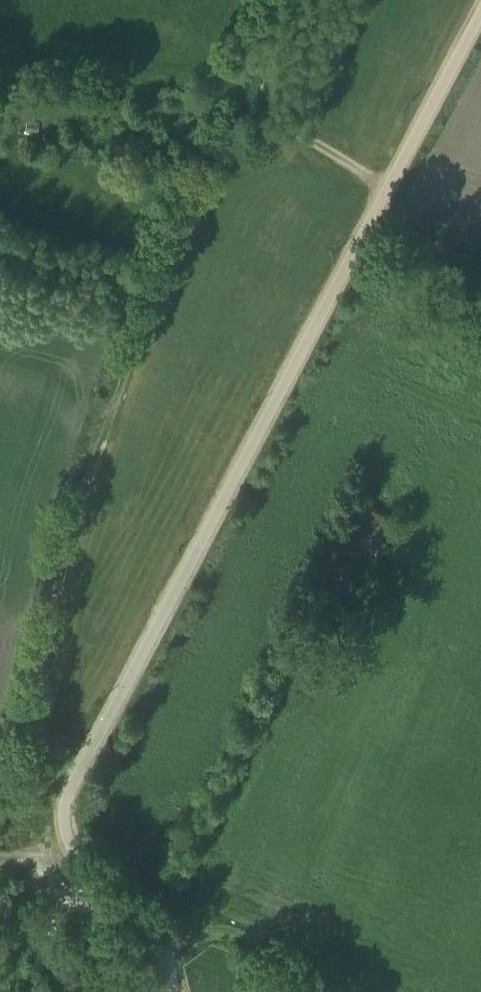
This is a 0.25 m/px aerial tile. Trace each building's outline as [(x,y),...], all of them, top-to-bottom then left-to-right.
[(390,511),(356,498),(339,541),(373,554),(390,511)] [(338,600),(354,563),(341,556),(324,594),(338,600)]
